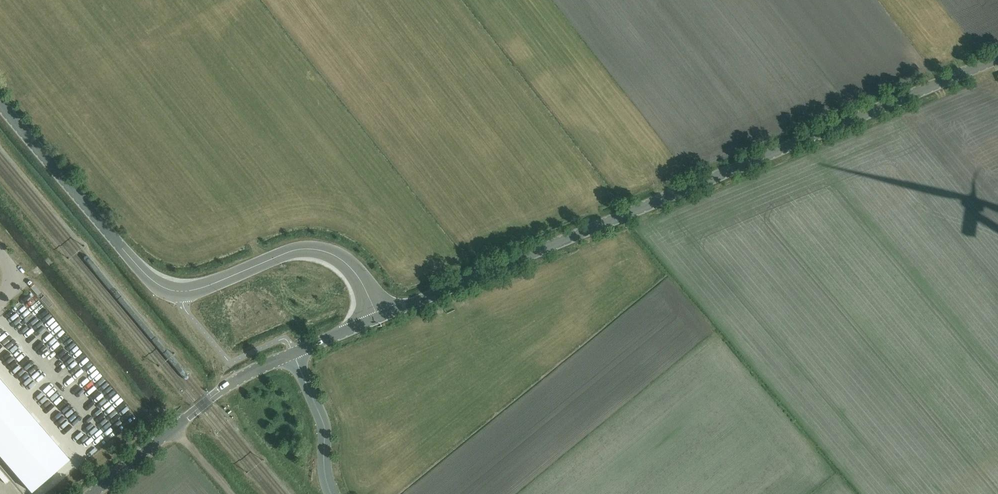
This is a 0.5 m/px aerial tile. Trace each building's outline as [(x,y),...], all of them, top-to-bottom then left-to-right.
[(19,305),(30,299),(26,294),(16,300),(19,305)] [(38,307),(20,323),(29,333),(47,317),(38,307)] [(0,332),(14,320),(6,311),(0,316),(0,332)] [(28,351),(34,360),(41,355),(39,352),(62,336),(50,319),(27,337),(34,347),(28,351)] [(66,368),(76,357),(70,351),(67,355),(60,349),(56,352),(52,348),(48,352),(66,368)] [(31,492),(69,460),(0,380),(0,456),(31,492)] [(41,384),(47,393),(52,389),(46,380),(41,384)] [(57,407),(67,399),(60,389),(50,397),(57,407)] [(69,422),(80,411),(75,406),(64,416),(69,422)] [(86,416),(73,426),(82,438),(74,444),(83,456),(104,440),(86,416)] [(9,485),(6,481),(0,485),(0,490),(9,485)]
